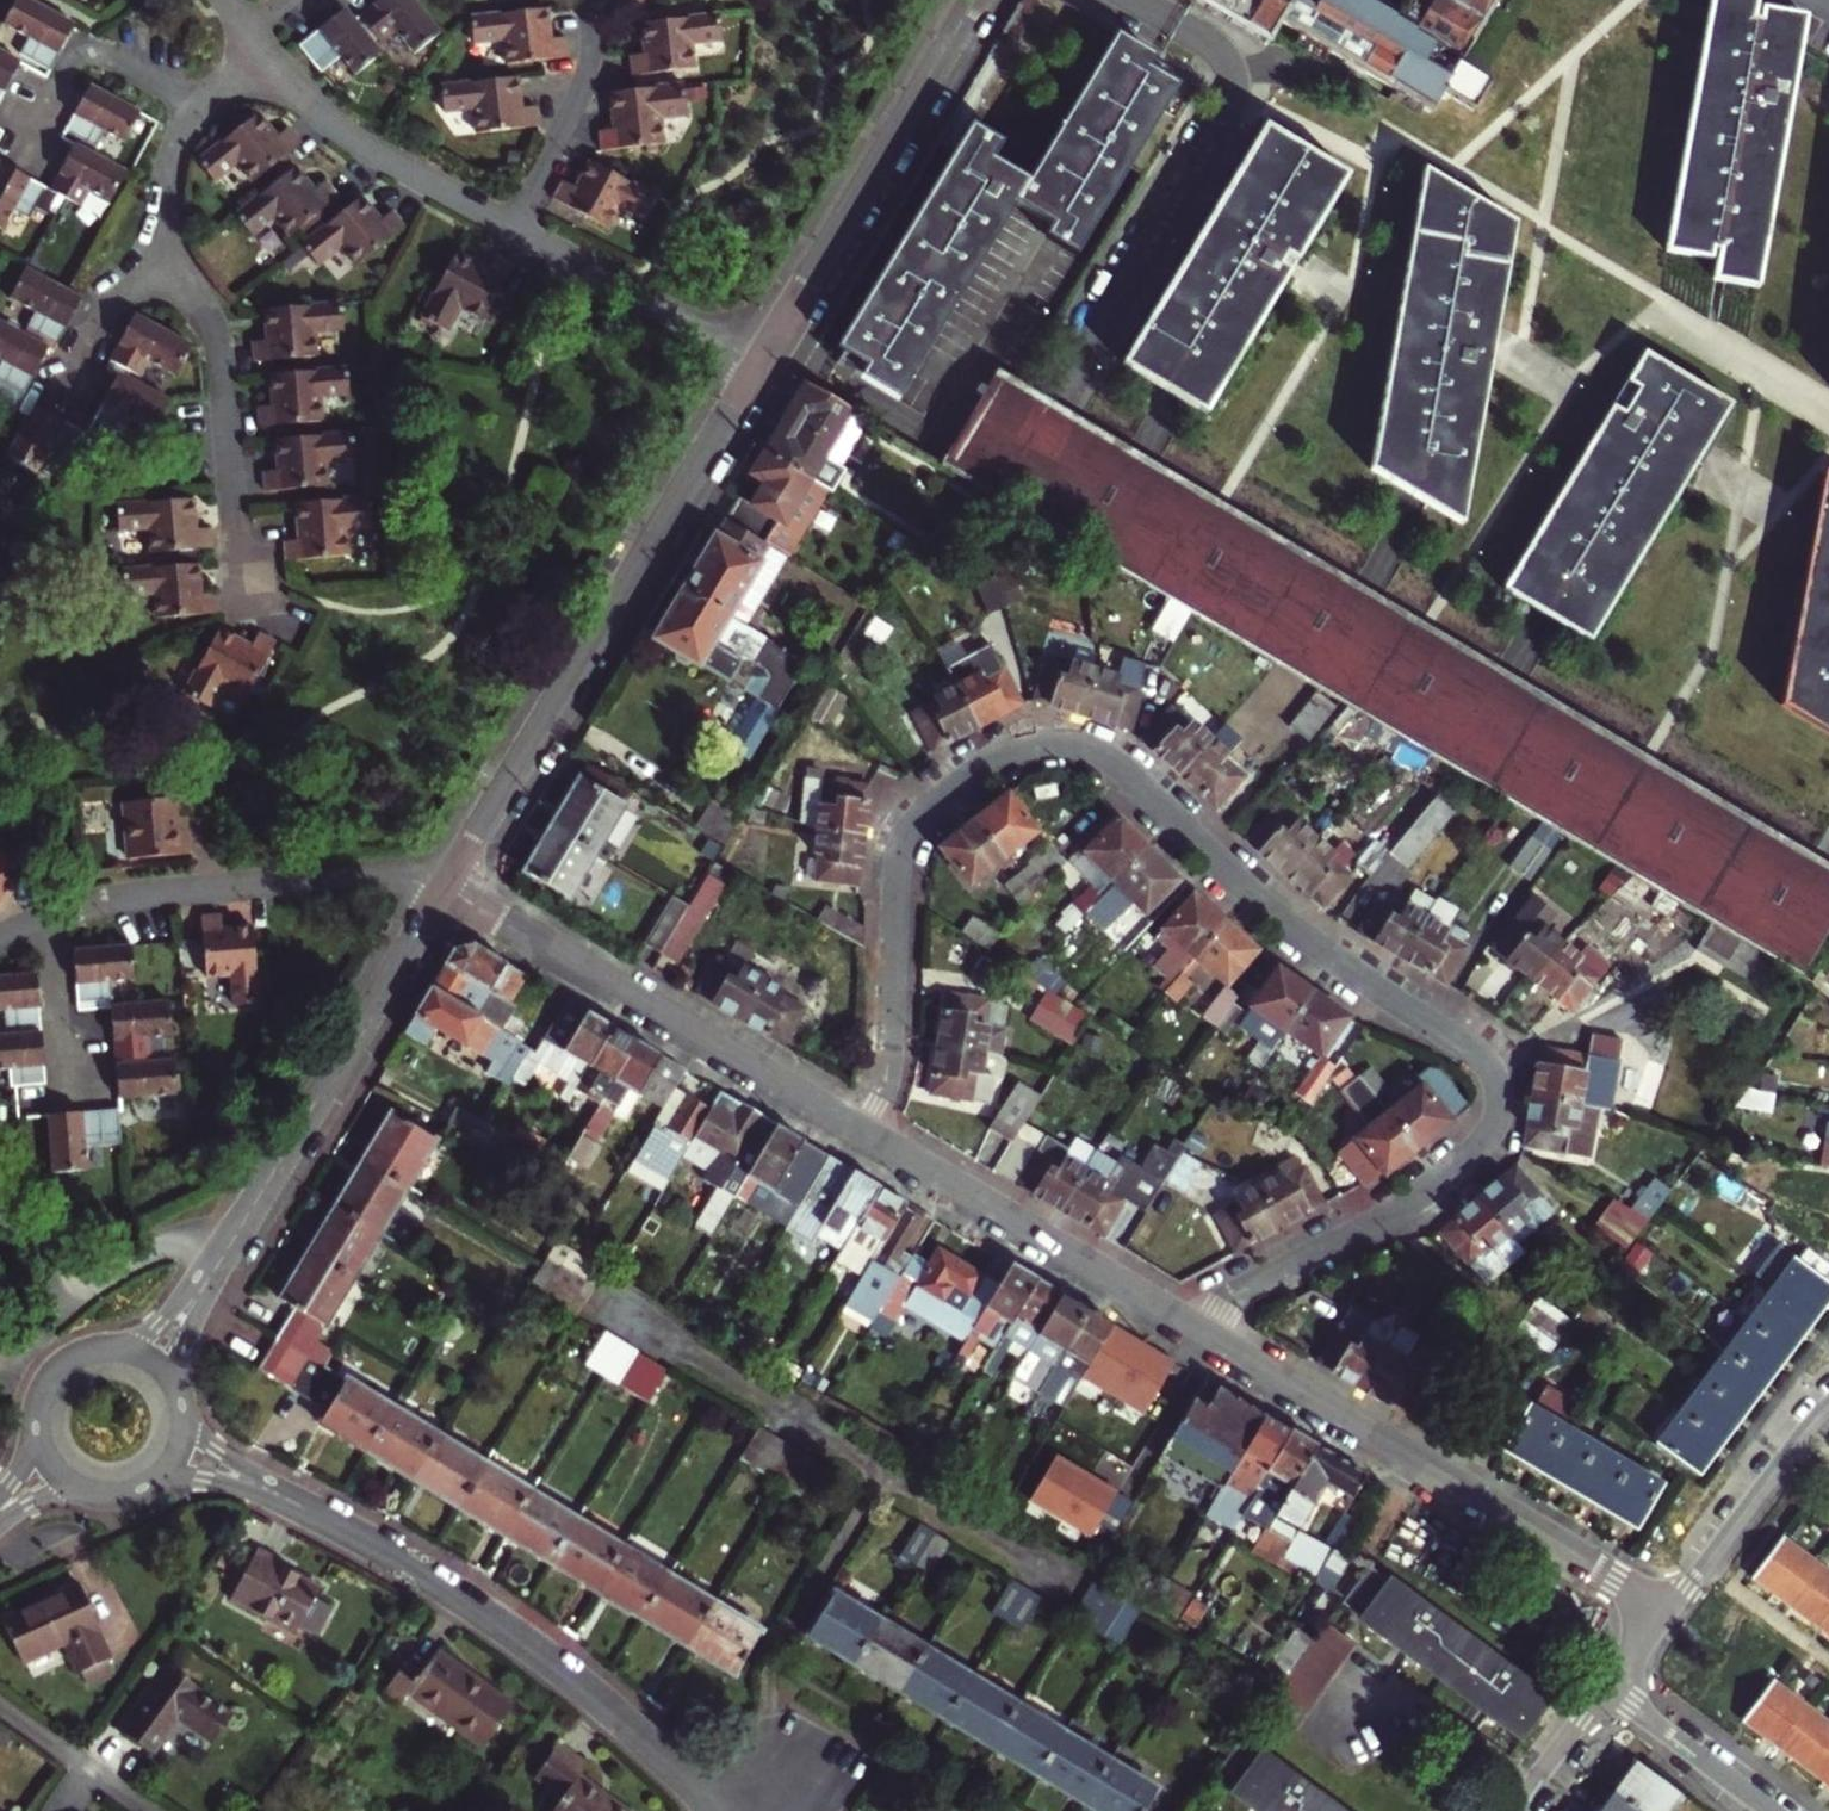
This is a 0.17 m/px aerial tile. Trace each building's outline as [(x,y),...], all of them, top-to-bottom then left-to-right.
[(21,0),(15,0),(1,27),(27,40),(18,56),(49,73),(64,43),(74,28),(21,0)] [(439,30),(414,0),(375,0),(358,14),(380,41),(395,29),(413,51),(439,30)] [(1201,2),(1268,43),(1280,23),(1429,112),(1441,93),(1496,0),(1197,0),(1201,2)] [(1789,0),(1707,0),(1662,246),(1759,307),(1789,126),(1808,11),(1789,0)] [(548,6),(474,16),(477,41),(504,37),(507,62),(569,54),(567,35),(551,36),(548,6)] [(1018,6),(1004,30),(1017,38),(1031,14),(1018,6)] [(359,78),(384,57),(352,19),(343,8),(304,40),(326,67),(341,55),(359,78)] [(717,13),(642,22),(645,51),(630,53),(632,73),(694,66),(692,41),(720,37),(717,13)] [(1176,98),(1166,92),(1172,81),(1148,67),(1154,56),(1119,35),(1116,33),(1029,180),(961,140),(835,348),(865,366),(858,377),(899,401),(1016,203),(1078,240),(1157,107),(1167,113),(1176,98)] [(20,65),(0,54),(0,103),(20,65)] [(518,76),(445,84),(448,110),(475,106),(478,131),(540,124),(538,104),(522,106),(518,76)] [(697,81),(626,89),(630,125),(615,127),(617,147),(677,140),(674,114),(701,111),(697,81)] [(91,89),(67,133),(98,150),(106,134),(126,145),(141,116),(91,89)] [(252,183),(300,145),(287,128),(276,137),(258,115),(199,162),(215,181),(237,163),(252,183)] [(1347,177),(1266,127),(1126,366),(1162,387),(1208,414),(1347,177)] [(51,192),(58,196),(82,209),(92,192),(110,203),(126,175),(75,148),(51,192)] [(656,195),(590,159),(575,187),(563,180),(553,197),(608,226),(620,204),(644,217),(651,203),(656,195)] [(1429,497),(1463,517),(1516,217),(1425,164),(1371,463),(1397,478),(1414,488),(1429,497)] [(0,168),(0,230),(3,231),(13,211),(30,220),(46,190),(2,165),(0,168)] [(312,191),(294,168),(236,216),(252,235),(274,217),(289,236),(337,197),(325,181),(312,191)] [(656,195),(651,203),(657,206),(661,198),(656,195)] [(361,197),(303,245),(319,264),(341,246),(356,265),(404,227),(391,211),(380,220),(361,197)] [(453,252),(419,316),(446,331),(460,306),(482,318),(511,264),(493,254),(485,269),(453,252)] [(82,302),(59,289),(26,271),(11,299),(36,314),(28,329),(59,346),(82,302)] [(341,305),(267,311),(269,340),(254,341),(256,362),(317,357),(316,332),(343,330),(341,305)] [(174,378),(191,349),(136,319),(111,363),(141,380),(150,365),(174,378)] [(0,323),(0,362),(2,363),(0,366),(0,382),(24,396),(49,350),(0,323)] [(1562,623),(1590,640),(1696,463),(1728,409),(1731,405),(1644,353),(1503,588),(1533,606),(1548,615),(1562,623)] [(348,370),(273,376),(274,405),(259,406),(261,427),(323,422),(321,397),(349,395),(348,370)] [(170,402),(121,375),(96,420),(126,437),(136,420),(155,430),(170,402)] [(765,452),(809,478),(850,411),(806,384),(778,429),(768,430),(761,442),(765,452)] [(64,462),(81,432),(36,407),(9,457),(36,473),(47,453),(64,462)] [(1728,409),(1696,463),(1701,465),(1733,412),(1728,409)] [(809,478),(825,488),(866,420),(850,411),(809,478)] [(352,434),(277,440),(279,469),(265,470),(266,490),(327,485),(326,461),(354,458),(352,434)] [(739,495),(724,519),(769,546),(792,507),(809,478),(765,452),(752,473),(766,482),(753,504),(739,495)] [(1824,473),(1784,704),(1826,732),(1828,734),(1828,476),(1824,473)] [(769,546),(784,556),(825,488),(809,478),(792,507),(769,546)] [(371,497),(298,503),(301,540),(285,542),(288,561),(347,556),(346,530),(373,528),(371,497)] [(152,556),(214,551),(212,530),(197,532),(195,503),(119,509),(121,534),(151,531),(152,556)] [(724,519),(683,588),(728,615),(748,581),(769,546),(724,519)] [(728,615),(743,624),(784,556),(769,546),(748,581),(728,615)] [(159,617),(219,612),(218,592),(204,593),(201,563),(126,570),(128,594),(157,592),(159,617)] [(988,614),(1006,607),(993,577),(976,585),(988,614)] [(775,711),(805,661),(743,624),(728,615),(683,588),(654,638),(675,651),(676,657),(686,663),(692,661),(728,683),(740,661),(751,659),(765,668),(767,677),(754,698),(775,711)] [(251,649),(220,632),(185,695),(212,710),(225,686),(247,698),(276,645),(259,635),(251,649)] [(1048,658),(1035,700),(1082,714),(1097,668),(1075,661),(1073,666),(1048,658)] [(1110,672),(1097,668),(1082,714),(1130,728),(1149,670),(1114,659),(1110,672)] [(977,673),(956,683),(960,691),(978,726),(1022,703),(1003,666),(979,677),(977,673)] [(906,695),(933,749),(978,726),(960,691),(956,683),(935,694),(929,682),(906,695)] [(1325,695),(1322,692),(1291,726),(1309,742),(1339,708),(1325,695)] [(1171,707),(1142,739),(1180,773),(1211,737),(1193,721),(1190,725),(1171,707)] [(1353,749),(1374,724),(1349,709),(1328,735),(1350,753),(1353,749)] [(1353,749),(1367,761),(1392,735),(1374,724),(1353,749)] [(1392,735),(1367,761),(1378,772),(1406,743),(1392,735)] [(1229,754),(1211,737),(1180,773),(1217,807),(1244,775),(1225,758),(1229,754)] [(595,852),(632,790),(586,762),(576,779),(578,781),(552,825),(595,852)] [(817,830),(863,836),(869,784),(806,778),(801,824),(817,830)] [(719,788),(695,828),(724,846),(749,805),(719,788)] [(973,821),(1008,865),(1013,861),(1008,854),(1037,832),(1007,794),(973,821)] [(181,828),(180,817),(179,798),(127,802),(131,858),(192,853),(190,828),(181,828)] [(1274,808),(1246,840),(1284,873),(1315,837),(1297,822),(1304,815),(1285,799),(1276,810),(1274,808)] [(1453,815),(1435,799),(1388,854),(1407,869),(1453,815)] [(181,828),(190,828),(189,816),(180,817),(181,828)] [(1106,885),(1110,889),(1150,850),(1119,818),(1085,852),(1112,879),(1106,885)] [(1008,865),(973,821),(940,848),(969,885),(998,863),(1003,869),(1008,865)] [(595,852),(552,825),(523,873),(567,898),(595,852)] [(858,884),(863,836),(817,830),(814,850),(819,850),(816,879),(858,884)] [(1333,853),(1315,837),(1284,873),(1322,905),(1349,874),(1330,856),(1333,853)] [(1550,855),(1531,840),(1509,869),(1528,883),(1550,855)] [(1355,865),(1370,876),(1372,872),(1388,852),(1373,841),(1355,865)] [(1032,896),(1033,895),(1040,888),(1065,862),(1047,845),(1029,862),(1028,865),(1016,875),(1032,896)] [(2,877),(10,882),(23,861),(0,847),(0,881),(2,877)] [(1146,913),(1180,880),(1150,850),(1110,889),(1114,893),(1120,887),(1146,913)] [(733,871),(715,861),(687,907),(660,952),(677,963),(733,871)] [(1032,896),(1016,875),(1006,883),(1026,909),(1037,899),(1033,895),(1032,896)] [(10,882),(2,877),(0,881),(0,890),(4,892),(10,882)] [(1073,905),(1083,915),(1101,898),(1090,887),(1073,905)] [(1383,891),(1358,932),(1402,957),(1425,917),(1383,891)] [(1226,922),(1193,892),(1160,928),(1174,940),(1158,956),(1168,965),(1152,982),(1163,992),(1179,974),(1188,964),(1226,922)] [(1491,947),(1531,979),(1559,943),(1542,929),(1558,911),(1535,893),(1491,947)] [(643,942),(660,952),(687,907),(670,897),(643,942)] [(1111,908),(1101,898),(1083,915),(1073,925),(1084,936),(1111,908)] [(1438,899),(1425,917),(1445,929),(1456,910),(1438,899)] [(823,902),(814,918),(863,946),(863,925),(823,902)] [(220,914),(201,916),(205,979),(231,976),(234,1004),(258,1002),(253,928),(221,930),(220,914)] [(973,916),(963,932),(990,949),(999,935),(1001,933),(973,916)] [(1425,917),(1402,957),(1445,983),(1466,947),(1443,933),(1445,929),(1425,917)] [(1198,962),(1225,986),(1258,950),(1226,922),(1188,964),(1192,968),(1198,962)] [(1698,947),(1728,964),(1741,943),(1712,925),(1698,947)] [(1559,943),(1531,979),(1570,1010),(1606,964),(1586,948),(1578,957),(1559,943)] [(1759,983),(1772,961),(1741,943),(1728,964),(1759,983)] [(508,1001),(523,974),(473,944),(454,948),(432,987),(501,1028),(515,1005),(508,1001)] [(134,977),(131,946),(73,950),(78,1001),(113,998),(111,979),(134,977)] [(777,955),(762,979),(762,980),(739,1019),(783,1045),(804,1009),(781,996),(783,992),(774,986),(789,962),(777,955)] [(697,993),(739,1019),(762,980),(762,979),(743,968),(741,971),(718,958),(697,993)] [(1281,1038),(1313,993),(1277,966),(1249,1005),(1281,1028),(1276,1034),(1281,1038)] [(0,976),(0,1010),(3,1010),(4,1034),(39,1032),(34,973),(0,976)] [(1163,992),(1122,1039),(1134,1046),(1190,984),(1179,974),(1163,992)] [(1203,1013),(1215,1023),(1236,996),(1225,986),(1219,992),(1203,1013)] [(432,987),(403,1034),(437,1055),(448,1036),(494,1063),(487,1076),(507,1088),(532,1047),(501,1028),(432,987)] [(1072,1042),(1086,1018),(1048,993),(1032,1017),(1072,1042)] [(1347,1017),(1313,993),(1281,1038),(1286,1041),(1290,1035),(1320,1056),(1347,1017)] [(967,1048),(985,1051),(998,1053),(1002,1029),(984,1026),(988,1000),(947,994),(940,1044),(967,1048)] [(565,999),(535,1050),(556,1062),(586,1011),(565,999)] [(173,1035),(170,1002),(112,1007),(117,1066),(154,1062),(152,1037),(173,1035)] [(1281,1028),(1249,1005),(1244,1012),(1233,1005),(1214,1031),(1228,1041),(1244,1019),(1265,1034),(1261,1040),(1273,1049),(1281,1038),(1276,1034),(1281,1028)] [(554,1066),(580,1081),(612,1027),(586,1011),(556,1062),(554,1066)] [(612,1027),(580,1081),(577,1087),(576,1088),(600,1104),(638,1042),(612,1027)] [(0,1034),(0,1068),(7,1068),(9,1087),(44,1084),(39,1032),(4,1034),(0,1034)] [(1541,1047),(1533,1097),(1593,1107),(1603,1109),(1615,1038),(1585,1032),(1581,1054),(1541,1047)] [(1788,1057),(1804,1059),(1807,1041),(1791,1039),(1788,1057)] [(1259,1069),(1273,1049),(1261,1040),(1247,1060),(1252,1064),(1246,1072),(1253,1077),(1259,1069)] [(638,1042),(600,1104),(568,1158),(584,1168),(603,1137),(600,1134),(628,1089),(638,1096),(641,1093),(663,1106),(674,1088),(685,1070),(638,1042)] [(967,1048),(940,1044),(932,1093),(991,1103),(995,1076),(981,1074),(985,1051),(967,1048)] [(1285,1058),(1273,1049),(1259,1069),(1271,1078),(1285,1058)] [(178,1093),(175,1060),(154,1062),(117,1066),(120,1099),(178,1093)] [(1329,1072),(1318,1065),(1302,1087),(1313,1095),(1329,1072)] [(554,1066),(550,1071),(577,1087),(580,1081),(554,1066)] [(1372,1066),(1361,1075),(1376,1094),(1387,1084),(1372,1066)] [(1388,1100),(1383,1103),(1419,1147),(1456,1116),(1467,1105),(1440,1071),(1429,1066),(1416,1076),(1422,1083),(1393,1106),(1388,1100)] [(1364,1103),(1376,1094),(1361,1075),(1349,1084),(1364,1103)] [(1766,1076),(1762,1094),(1778,1096),(1782,1078),(1766,1076)] [(1016,1135),(1042,1092),(1020,1079),(991,1127),(1012,1141),(1016,1135)] [(663,1134),(686,1095),(674,1088),(663,1106),(651,1126),(663,1134)] [(734,1196),(776,1125),(719,1091),(709,1109),(690,1140),(717,1156),(711,1165),(702,1181),(718,1191),(707,1209),(691,1199),(679,1220),(710,1236),(734,1196)] [(1775,1113),(1778,1096),(1762,1094),(1759,1110),(1775,1113)] [(685,1148),(690,1140),(709,1109),(686,1095),(663,1134),(651,1126),(630,1161),(666,1182),(685,1148)] [(1533,1097),(1524,1145),(1588,1156),(1596,1108),(1593,1107),(1533,1097)] [(1382,1171),(1385,1174),(1419,1147),(1383,1103),(1379,1107),(1384,1114),(1339,1149),(1366,1184),(1382,1171)] [(457,1105),(445,1125),(502,1154),(504,1150),(514,1134),(457,1105)] [(119,1143),(116,1108),(100,1109),(104,1144),(119,1143)] [(100,1109),(47,1113),(52,1172),(84,1169),(82,1146),(104,1144),(100,1109)] [(362,1161),(408,1188),(411,1184),(435,1143),(390,1115),(362,1161)] [(773,1191),(798,1207),(829,1156),(776,1125),(734,1196),(740,1200),(752,1179),(773,1191)] [(544,1126),(534,1144),(541,1147),(551,1131),(544,1126)] [(525,1139),(514,1134),(504,1150),(514,1157),(525,1139)] [(994,1170),(1018,1184),(1039,1148),(1016,1135),(1012,1141),(994,1170)] [(690,1140),(685,1148),(711,1165),(717,1156),(690,1140)] [(1062,1162),(1039,1148),(1018,1184),(1061,1209),(1085,1170),(1064,1158),(1062,1162)] [(1085,1170),(1061,1209),(1104,1235),(1125,1200),(1102,1186),(1115,1167),(1094,1155),(1085,1170)] [(1272,1177),(1257,1185),(1281,1226),(1324,1202),(1304,1165),(1297,1169),(1290,1155),(1267,1168),(1272,1177)] [(829,1156),(798,1207),(783,1231),(808,1247),(854,1171),(829,1156)] [(1178,1156),(1163,1181),(1180,1192),(1196,1166),(1178,1156)] [(335,1207),(380,1234),(408,1188),(362,1161),(335,1207)] [(1555,1210),(1516,1166),(1478,1199),(1508,1234),(1516,1243),(1555,1210)] [(1695,1168),(1674,1196),(1687,1204),(1707,1178),(1695,1168)] [(854,1171),(808,1247),(814,1250),(821,1239),(841,1251),(880,1186),(854,1171)] [(1125,1200),(1144,1213),(1158,1189),(1138,1177),(1125,1200)] [(752,1179),(740,1200),(760,1212),(773,1191),(752,1179)] [(1651,1220),(1659,1209),(1672,1192),(1656,1179),(1632,1210),(1651,1220)] [(1216,1214),(1236,1250),(1281,1226),(1257,1185),(1239,1195),(1235,1188),(1216,1199),(1222,1210),(1216,1214)] [(830,1270),(856,1285),(905,1201),(880,1186),(841,1251),(830,1270)] [(1495,1246),(1508,1234),(1478,1199),(1441,1231),(1440,1231),(1468,1264),(1469,1263),(1480,1276),(1492,1266),(1498,1272),(1509,1263),(1495,1246)] [(871,1322),(878,1310),(904,1267),(896,1262),(925,1214),(905,1201),(856,1285),(843,1305),(871,1322)] [(352,1280),(380,1234),(335,1207),(307,1253),(352,1280)] [(601,1267),(556,1239),(546,1256),(591,1284),(601,1267)] [(927,1268),(910,1257),(904,1267),(878,1310),(895,1321),(916,1287),(974,1323),(997,1285),(938,1250),(927,1268)] [(352,1280),(307,1253),(279,1299),(294,1308),(277,1336),(323,1363),(331,1350),(315,1341),(352,1280)] [(536,1272),(582,1299),(591,1284),(546,1256),(539,1267),(536,1272)] [(995,1349),(1037,1280),(1010,1263),(997,1285),(974,1323),(968,1333),(995,1349)] [(1797,1264),(1775,1293),(1773,1292),(1772,1293),(1812,1323),(1813,1322),(1812,1321),(1828,1298),(1828,1286),(1797,1264)] [(572,1315),(582,1299),(536,1272),(527,1287),(572,1315)] [(1037,1280),(995,1349),(982,1370),(991,1376),(1012,1342),(1028,1352),(1062,1295),(1037,1280)] [(1751,1321),(1750,1323),(1789,1352),(1790,1351),(1789,1351),(1810,1323),(1811,1324),(1812,1323),(1772,1293),(1772,1294),(1773,1295),(1753,1323),(1751,1321)] [(1037,1393),(1087,1309),(1062,1295),(1028,1352),(1012,1378),(1037,1393)] [(1386,1345),(1396,1334),(1350,1306),(1317,1361),(1361,1387),(1386,1345)] [(1113,1325),(1087,1309),(1037,1393),(1045,1398),(1053,1383),(1072,1394),(1082,1377),(1113,1325)] [(1524,1335),(1549,1353),(1559,1340),(1547,1331),(1550,1328),(1539,1320),(1536,1324),(1533,1322),(1524,1335)] [(1729,1352),(1728,1353),(1767,1383),(1768,1381),(1767,1380),(1788,1353),(1789,1354),(1789,1352),(1750,1323),(1750,1324),(1751,1325),(1730,1353),(1729,1352)] [(1174,1362),(1113,1325),(1082,1377),(1143,1413),(1174,1362)] [(1569,1326),(1559,1340),(1569,1347),(1579,1334),(1569,1326)] [(1386,1345),(1361,1387),(1404,1413),(1426,1377),(1441,1351),(1402,1327),(1396,1334),(1386,1345)] [(585,1365),(617,1385),(636,1354),(604,1334),(585,1365)] [(275,1344),(307,1363),(321,1372),(324,1368),(277,1340),(275,1344)] [(275,1344),(266,1359),(299,1377),(307,1363),(275,1344)] [(1767,1383),(1728,1353),(1727,1354),(1729,1355),(1708,1384),(1706,1382),(1705,1383),(1745,1413),(1745,1412),(1744,1411),(1765,1383),(1766,1384),(1767,1383)] [(633,1394),(652,1363),(636,1354),(617,1385),(633,1394)] [(257,1374),(289,1394),(299,1377),(266,1359),(257,1374)] [(304,1403),(321,1372),(307,1363),(299,1377),(289,1394),(304,1403)] [(648,1403),(666,1373),(652,1363),(633,1394),(648,1403)] [(1426,1377),(1404,1413),(1418,1420),(1439,1384),(1426,1377)] [(349,1383),(328,1417),(322,1427),(369,1456),(396,1411),(349,1383)] [(1053,1383),(1045,1398),(1063,1409),(1072,1394),(1053,1383)] [(1745,1413),(1705,1383),(1705,1384),(1706,1385),(1686,1412),(1684,1411),(1683,1412),(1723,1442),(1724,1441),(1723,1440),(1744,1413),(1745,1413)] [(1195,1401),(1187,1414),(1157,1464),(1165,1469),(1169,1463),(1218,1493),(1265,1415),(1213,1384),(1200,1405),(1195,1401)] [(1508,1398),(1488,1432),(1508,1445),(1533,1405),(1534,1405),(1513,1392),(1508,1398)] [(1535,1406),(1533,1405),(1508,1445),(1509,1446),(1510,1445),(1541,1464),(1540,1465),(1541,1465),(1567,1425),(1566,1424),(1564,1426),(1534,1408),(1535,1406)] [(396,1411),(369,1456),(402,1476),(414,1484),(442,1439),(396,1411)] [(1723,1442),(1683,1412),(1683,1413),(1684,1414),(1663,1443),(1662,1442),(1660,1443),(1700,1473),(1701,1471),(1700,1470),(1721,1442),(1722,1443),(1723,1442)] [(1265,1415),(1218,1493),(1214,1500),(1240,1515),(1248,1501),(1292,1430),(1265,1415)] [(1571,1485),(1572,1485),(1598,1444),(1597,1444),(1596,1446),(1566,1427),(1567,1425),(1541,1465),(1542,1466),(1543,1465),(1572,1483),(1571,1485)] [(774,1438),(759,1429),(740,1459),(756,1468),(774,1438)] [(1317,1445),(1292,1430),(1248,1501),(1263,1510),(1256,1523),(1293,1545),(1286,1558),(1302,1568),(1318,1541),(1275,1515),(1276,1513),(1317,1445)] [(774,1438),(756,1468),(771,1478),(790,1448),(774,1438)] [(442,1439),(414,1484),(460,1511),(488,1466),(442,1439)] [(1599,1445),(1598,1444),(1572,1485),(1573,1486),(1574,1484),(1605,1503),(1604,1505),(1605,1506),(1630,1464),(1629,1463),(1628,1465),(1598,1447),(1599,1445)] [(1367,1475),(1317,1445),(1276,1513),(1300,1527),(1327,1483),(1346,1494),(1343,1500),(1350,1504),(1367,1475)] [(1117,1493),(1040,1447),(1014,1490),(1091,1536),(1117,1493)] [(800,1496),(819,1465),(790,1448),(771,1478),(785,1486),(800,1496)] [(1630,1464),(1605,1506),(1606,1506),(1607,1505),(1637,1523),(1636,1525),(1638,1526),(1664,1485),(1662,1484),(1661,1486),(1630,1467),(1631,1465),(1630,1464)] [(488,1466),(460,1511),(507,1539),(535,1494),(488,1466)] [(535,1494),(507,1539),(552,1566),(580,1521),(535,1494)] [(1360,1522),(1345,1513),(1327,1542),(1343,1552),(1360,1522)] [(580,1521),(552,1566),(599,1594),(627,1549),(580,1521)] [(900,1556),(916,1565),(935,1535),(919,1525),(900,1556)] [(935,1535),(916,1565),(931,1575),(950,1544),(935,1535)] [(1756,1578),(1789,1602),(1817,1565),(1784,1541),(1756,1578)] [(630,1612),(645,1621),(672,1576),(627,1549),(599,1594),(630,1612)] [(283,1572),(285,1567),(262,1555),(235,1605),(300,1639),(324,1593),(283,1572)] [(1369,1565),(1342,1603),(1400,1647),(1481,1707),(1521,1737),(1549,1699),(1369,1565)] [(1820,1625),(1828,1614),(1828,1575),(1817,1565),(1789,1602),(1820,1625)] [(1100,1572),(1089,1588),(1136,1616),(1146,1600),(1100,1572)] [(645,1621),(691,1649),(718,1603),(672,1576),(645,1621)] [(1007,1621),(1026,1590),(1011,1581),(992,1612),(1007,1621)] [(82,1585),(4,1621),(24,1664),(68,1644),(81,1674),(113,1660),(99,1630),(103,1628),(82,1585)] [(1136,1616),(1089,1588),(1081,1603),(1126,1631),(1136,1616)] [(1026,1590),(1007,1621),(1023,1631),(1042,1600),(1026,1590)] [(808,1637),(855,1665),(882,1621),(835,1592),(808,1637)] [(718,1603),(691,1649),(738,1678),(765,1631),(718,1603)] [(1126,1631),(1081,1603),(1071,1618),(1117,1646),(1126,1631)] [(1820,1625),(1828,1632),(1828,1614),(1820,1625)] [(928,1649),(882,1621),(855,1665),(900,1693),(928,1649)] [(1342,1657),(1353,1643),(1326,1623),(1316,1637),(1342,1657)] [(1305,1651),(1332,1671),(1342,1657),(1316,1637),(1305,1651)] [(973,1676),(928,1649),(900,1693),(946,1721),(973,1676)] [(1305,1651),(1295,1666),(1321,1686),(1332,1671),(1305,1651)] [(440,1656),(423,1679),(408,1669),(390,1695),(408,1707),(415,1698),(488,1750),(516,1711),(440,1656)] [(1284,1680),(1311,1700),(1321,1686),(1295,1666),(1284,1680)] [(179,1672),(130,1738),(156,1758),(183,1722),(218,1748),(238,1720),(203,1695),(206,1691),(179,1672)] [(1019,1704),(973,1676),(946,1721),(992,1749),(1019,1704)] [(1300,1715),(1311,1700),(1284,1680),(1282,1682),(1273,1695),(1300,1715)] [(1745,1721),(1779,1746),(1806,1710),(1772,1684),(1745,1721)] [(1261,1710),(1289,1730),(1300,1715),(1273,1695),(1261,1710)] [(1065,1732),(1019,1704),(992,1749),(1037,1777),(1065,1732)] [(1806,1710),(1779,1746),(1816,1773),(1828,1756),(1828,1726),(1806,1710)] [(1070,1735),(1065,1732),(1037,1777),(1083,1805),(1111,1760),(1070,1735)] [(1241,1739),(1212,1776),(1259,1810),(1337,1810),(1241,1739)] [(538,1782),(565,1800),(558,1810),(630,1810),(584,1780),(592,1768),(562,1747),(538,1782)] [(1828,1783),(1828,1756),(1816,1773),(1828,1783)] [(1111,1760),(1083,1805),(1094,1810),(1142,1810),(1155,1789),(1111,1760)] [(1626,1781),(1617,1793),(1641,1810),(1660,1810),(1664,1806),(1673,1793),(1638,1766),(1626,1781)] [(1617,1793),(1604,1810),(1641,1810),(1617,1793)] [(1196,1800),(1187,1810),(1210,1810),(1196,1800)]
